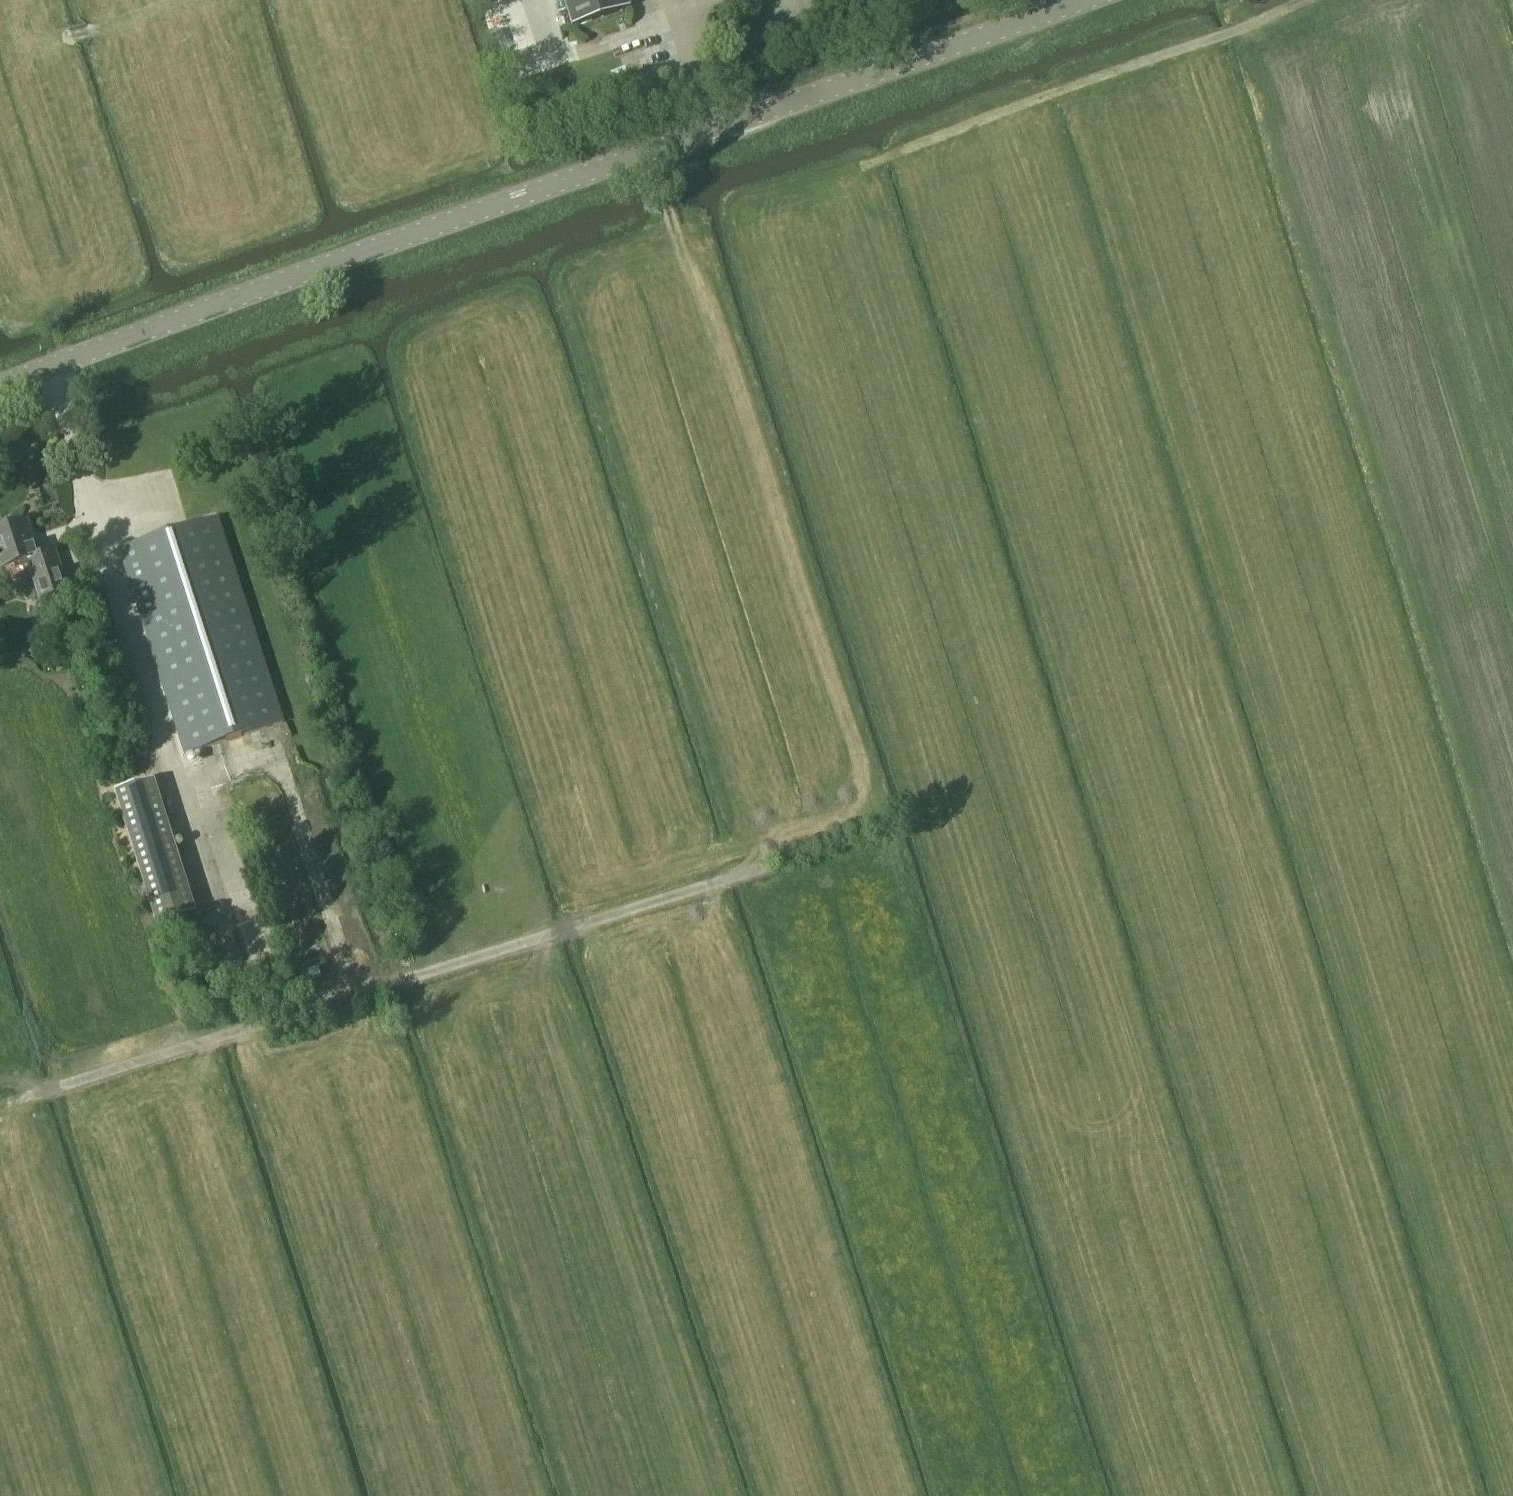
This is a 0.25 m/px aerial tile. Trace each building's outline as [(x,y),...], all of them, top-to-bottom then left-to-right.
[(627,0),(564,0),(573,28),(630,9),(627,0)] [(184,754),(283,723),(219,520),(120,551),(184,754)] [(0,530),(0,567),(1,570),(24,562),(30,581),(33,580),(40,603),(71,594),(57,550),(36,557),(26,522),(0,530)] [(116,794),(158,926),(196,914),(154,782),(116,794)]
